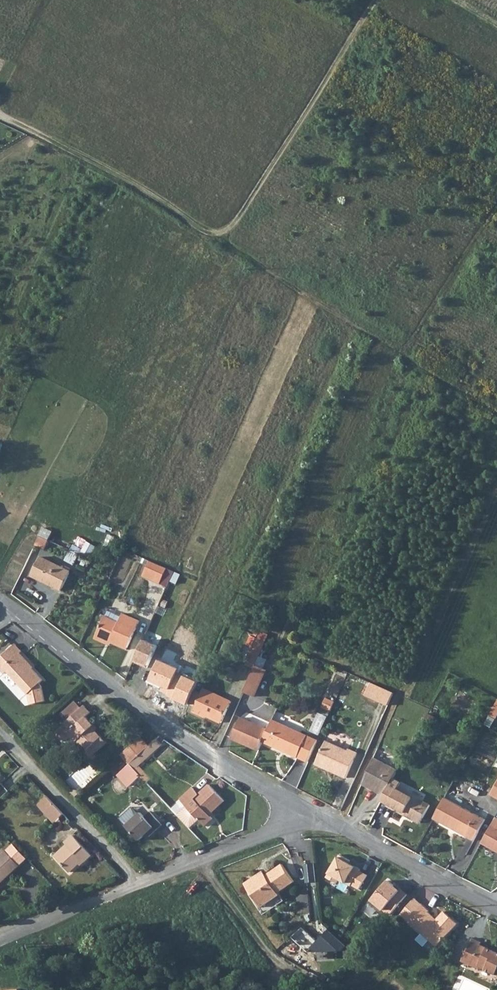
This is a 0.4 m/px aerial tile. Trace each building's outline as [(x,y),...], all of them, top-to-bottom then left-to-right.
[(46,549),(50,541),(42,536),(38,545),(46,549)] [(40,557),(31,576),(61,590),(70,572),(40,557)] [(168,570),(150,562),(143,578),(161,586),(168,570)] [(105,617),(96,636),(111,643),(127,650),(140,622),(123,614),(119,623),(105,617)] [(246,663),(255,667),(266,644),(250,637),(245,647),(251,650),(246,663)] [(158,648),(144,642),(134,664),(148,670),(158,648)] [(13,643),(0,655),(0,669),(3,672),(5,671),(27,693),(29,703),(44,700),(40,684),(38,683),(42,679),(19,653),(21,651),(13,643)] [(255,667),(244,693),(254,698),(266,671),(255,667)] [(365,697),(370,700),(375,689),(376,687),(371,685),(368,691),(365,697)] [(375,689),(370,700),(385,707),(391,694),(376,687),(375,689)] [(203,689),(193,712),(203,716),(204,715),(222,723),(232,702),(203,689)] [(391,694),(385,707),(388,708),(394,695),(391,694)] [(323,708),(332,712),(336,703),(327,699),(323,708)] [(70,719),(81,709),(76,703),(64,713),(70,719)] [(494,727),(496,720),(496,705),(488,724),(494,727)] [(70,719),(53,735),(57,740),(63,740),(68,735),(90,758),(106,743),(99,736),(94,730),(96,728),(86,718),(91,714),(84,706),(81,709),(70,719)] [(231,739),(259,752),(263,742),(268,731),(240,719),(231,739)] [(268,731),(263,742),(310,763),(320,740),(309,735),(273,720),(268,731)] [(139,737),(120,755),(125,760),(128,764),(136,756),(147,745),(139,737)] [(147,745),(136,756),(142,762),(149,755),(161,744),(156,738),(147,745)] [(328,768),(338,772),(343,762),(347,752),(327,743),(317,767),(327,771),(328,768)] [(343,762),(338,772),(340,773),(339,776),(347,780),(359,754),(350,750),(349,753),(347,752),(343,762)] [(136,756),(128,764),(134,770),(142,762),(136,756)] [(395,779),(399,771),(374,759),(362,786),(386,797),(395,779)] [(128,764),(118,774),(129,786),(139,776),(134,770),(128,764)] [(384,801),(391,805),(398,808),(397,810),(416,820),(425,803),(416,799),(415,800),(399,791),(403,784),(395,779),(386,797),(384,801)] [(190,788),(178,800),(184,808),(196,820),(202,827),(210,820),(207,816),(222,802),(207,785),(197,795),(190,788)] [(47,797),(37,805),(45,813),(54,804),(47,797)] [(446,799),(435,820),(456,831),(467,810),(446,799)] [(54,804),(45,813),(54,823),(63,814),(54,804)] [(196,820),(184,808),(175,816),(187,829),(196,820)] [(467,810),(456,831),(476,841),(487,821),(467,810)] [(139,813),(124,827),(137,841),(144,834),(147,837),(160,825),(148,812),(143,817),(139,813)] [(483,842),(496,850),(496,827),(493,825),(483,842)] [(67,845),(55,856),(71,873),(82,862),(85,864),(92,856),(73,835),(65,843),(67,845)] [(15,844),(0,859),(0,886),(29,858),(15,844)] [(348,862),(337,856),(325,879),(335,885),(337,881),(349,887),(350,886),(357,891),(365,876),(358,872),(358,871),(347,864),(348,862)] [(256,872),(243,881),(247,886),(259,905),(277,893),(276,890),(292,880),(279,862),(264,872),(259,876),(256,872)] [(316,863),(306,864),(309,883),(319,881),(316,863)] [(388,879),(369,900),(379,909),(381,906),(389,913),(407,894),(401,888),(400,889),(388,879)] [(414,897),(400,913),(408,920),(422,905),(414,897)] [(437,947),(458,924),(444,912),(437,920),(429,912),(429,911),(422,905),(408,920),(437,947)] [(341,954),(349,946),(331,929),(313,946),(322,955),(332,945),(341,954)] [(461,962),(470,966),(478,969),(479,968),(496,976),(496,954),(491,951),(490,954),(486,952),(487,950),(480,946),(481,943),(472,939),(461,962)]
